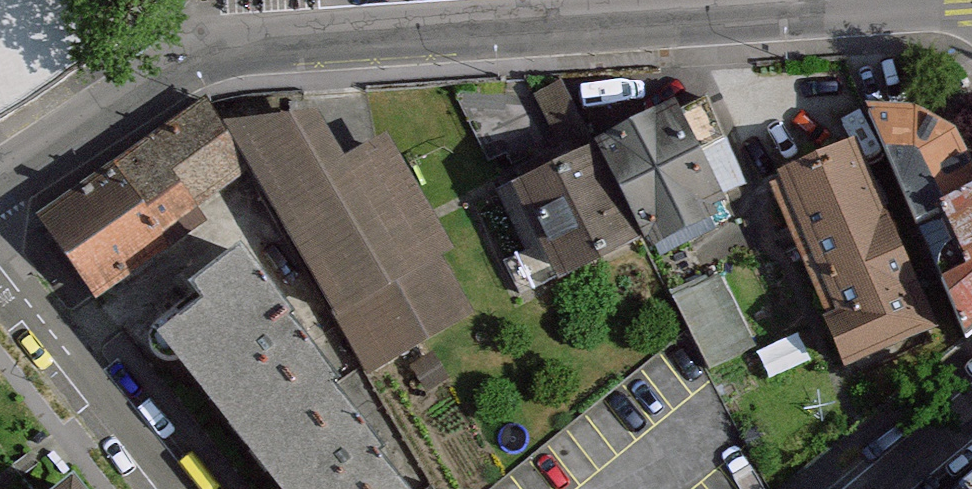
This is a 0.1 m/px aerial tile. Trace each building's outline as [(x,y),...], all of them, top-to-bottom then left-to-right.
[(881,117),(966,300),(971,297),(971,172),(935,92),(881,117)] [(673,97),(598,142),(651,230),(726,185),(673,97)] [(204,195),(243,168),(201,107),(128,156),(148,187),(182,164),(204,195)] [(228,120),(365,359),(466,311),(381,135),(334,156),(307,109),(228,120)] [(926,320),(854,141),(779,171),(851,350),(926,320)] [(590,147),(521,177),(557,260),(626,231),(590,147)] [(101,294),(204,222),(180,189),(139,217),(116,185),(54,228),(101,294)] [(421,487),(238,255),(152,323),(283,488),(419,488),(421,487)] [(745,345),(716,279),(674,297),(703,363),(745,345)] [(56,481),(45,488),(62,488),(56,481)]
